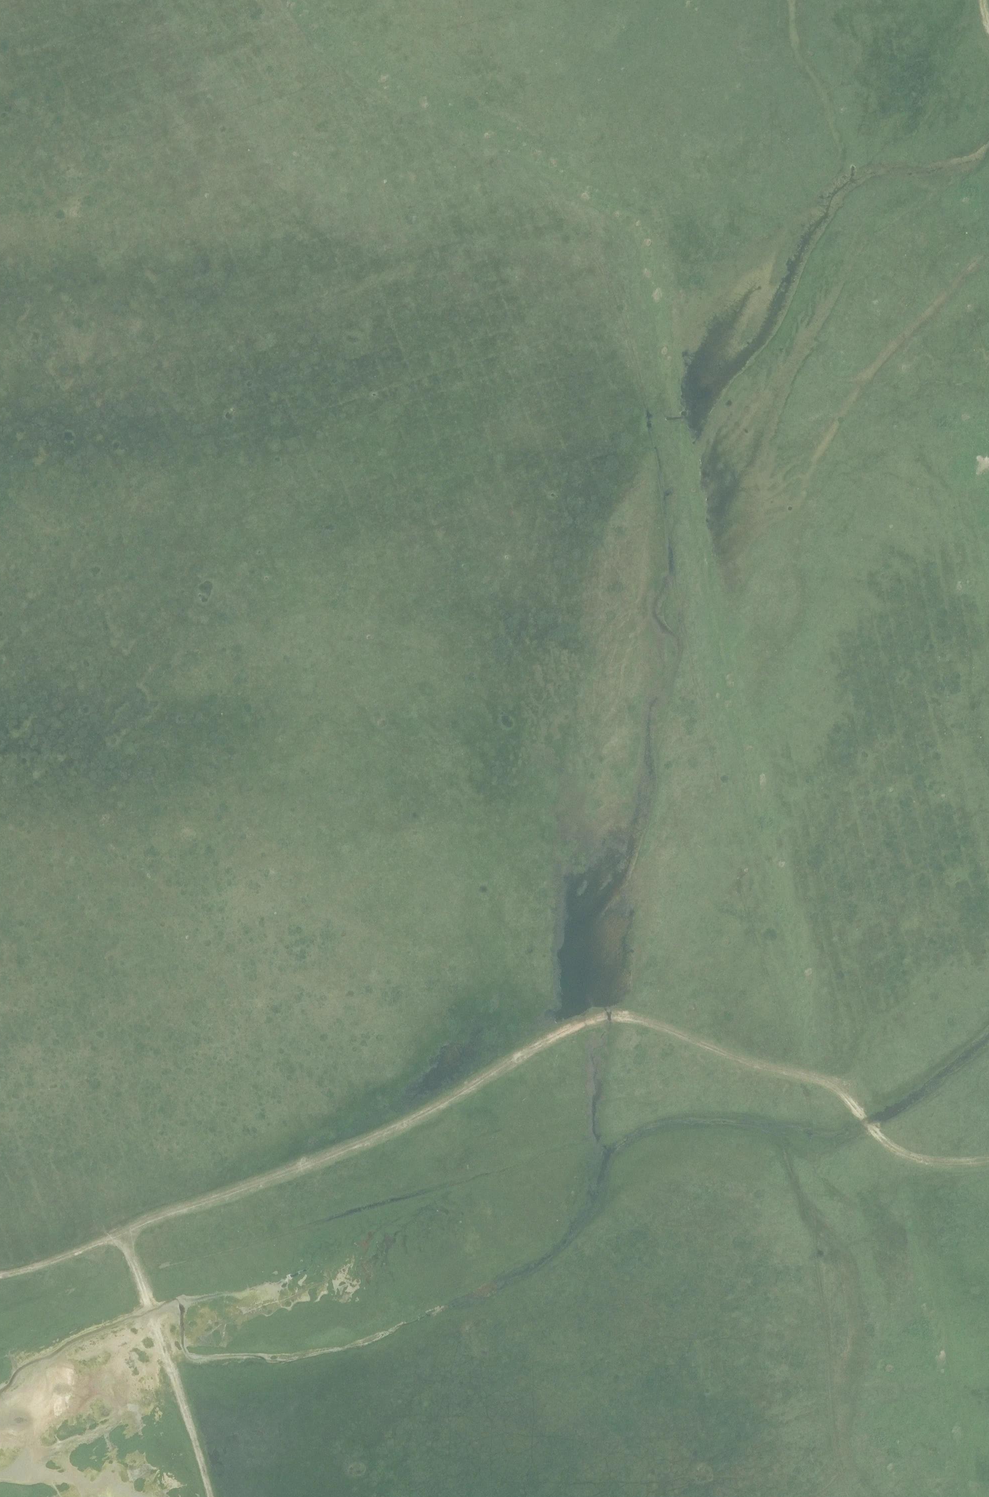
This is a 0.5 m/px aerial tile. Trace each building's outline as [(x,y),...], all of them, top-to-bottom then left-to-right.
[(376,1251),(371,1266),(375,1267),(380,1252),(376,1251)]
